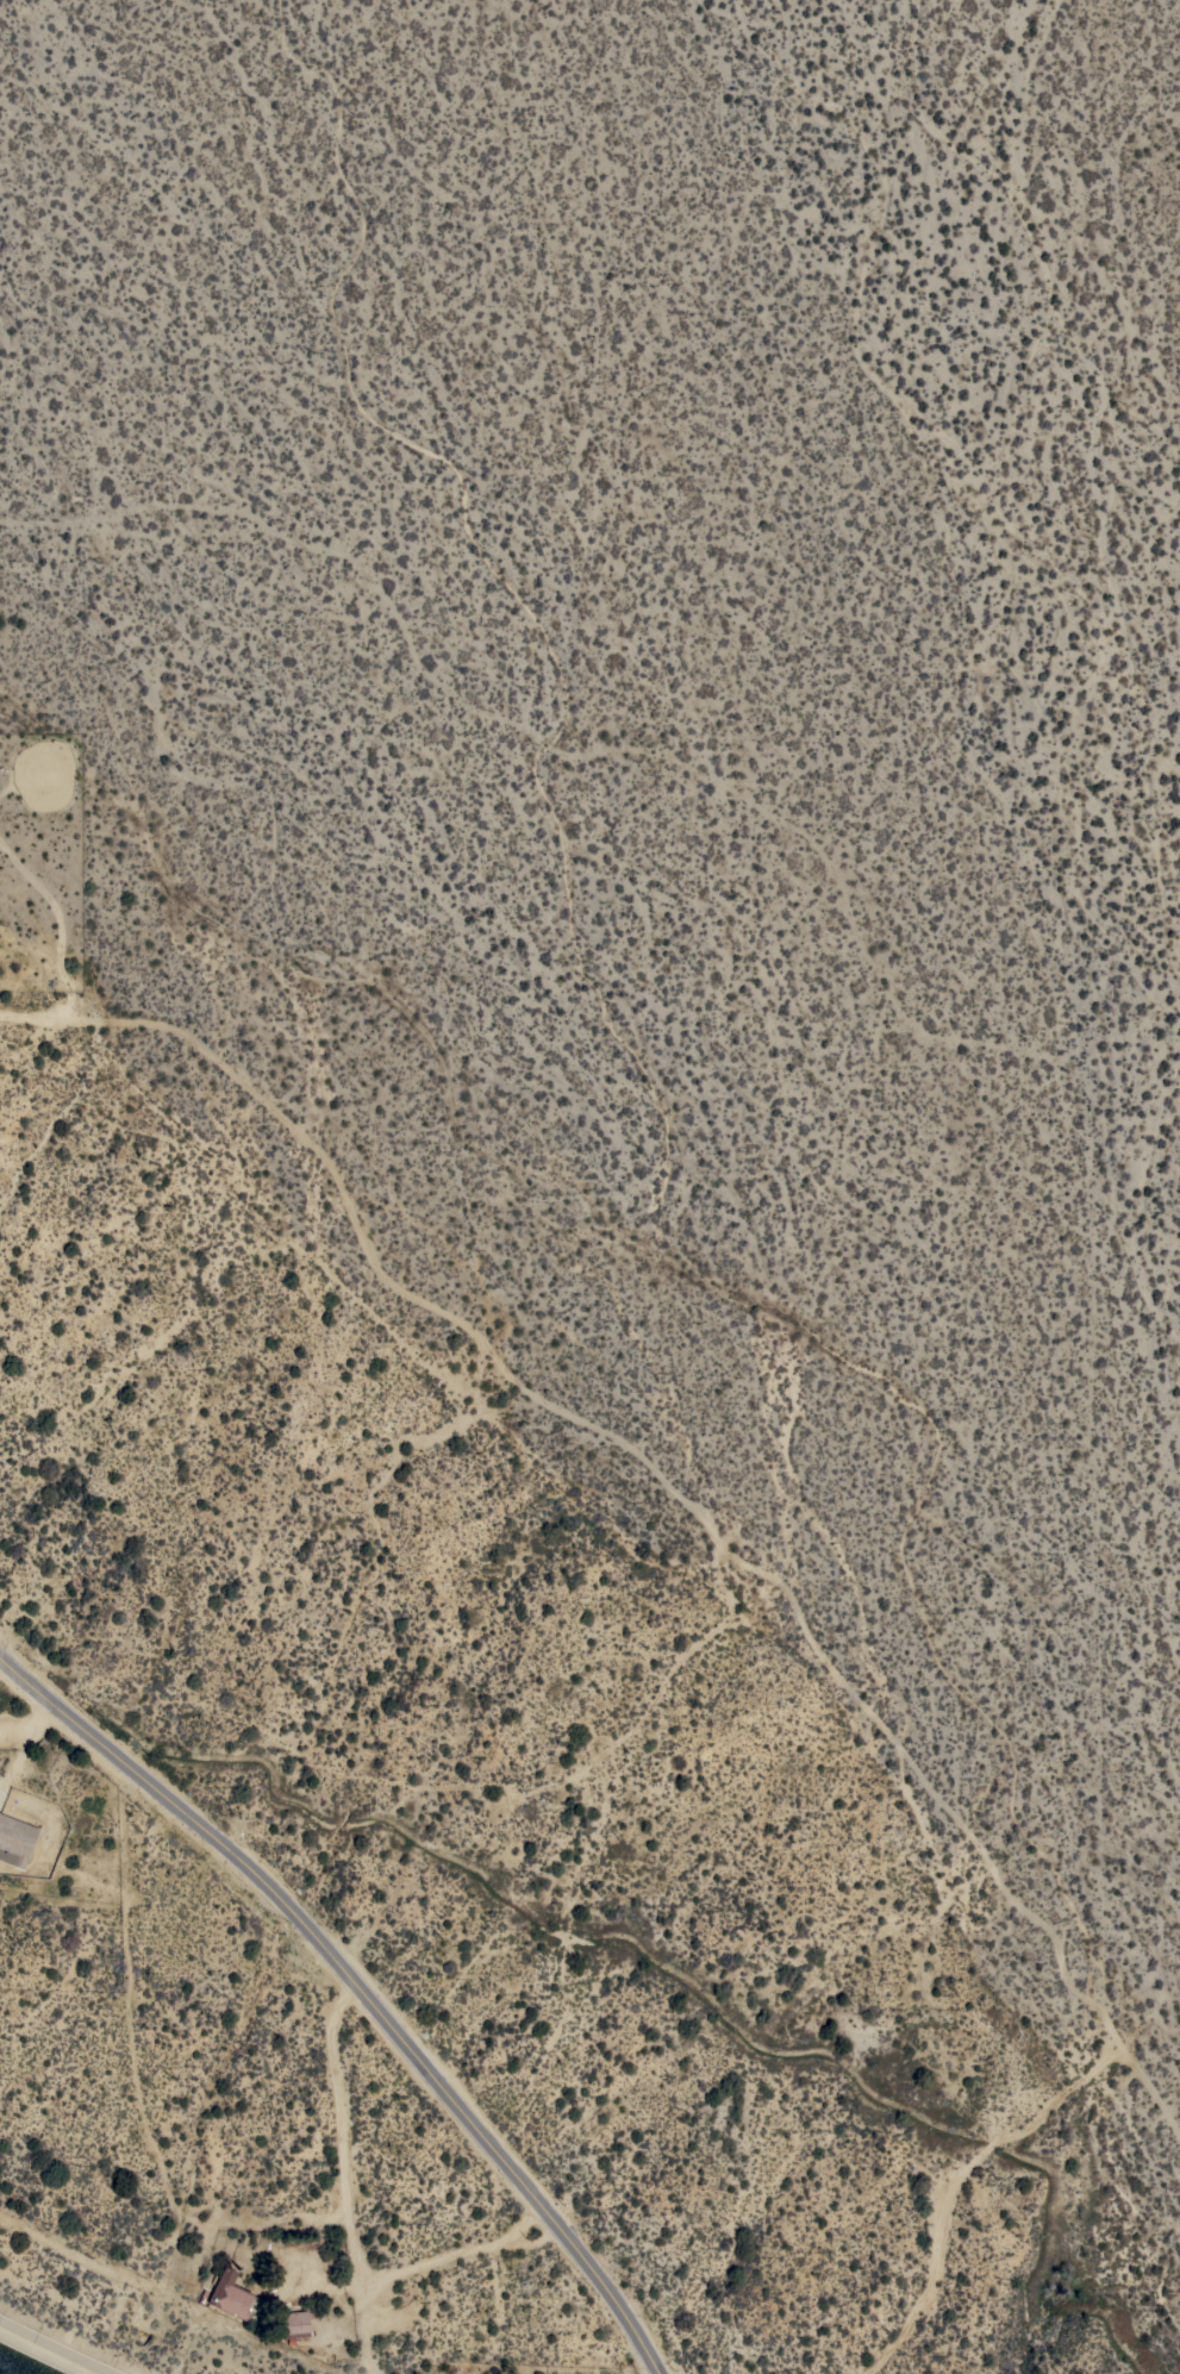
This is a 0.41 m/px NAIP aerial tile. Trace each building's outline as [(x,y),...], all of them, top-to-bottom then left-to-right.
[(23,1868),(0,1859),(0,1813),(38,1828),(23,1868)] [(224,2266),(237,2272),(231,2282),(252,2293),(252,2295),(260,2299),(250,2318),(248,2317),(245,2320),(207,2303),(224,2266)] [(294,2347),(294,2343),(288,2344),(287,2337),(280,2337),(277,2312),(307,2310),(307,2318),(323,2317),(325,2343),(294,2347)] [(346,2342),(349,2357),(329,2360),(326,2345),(346,2342)]
